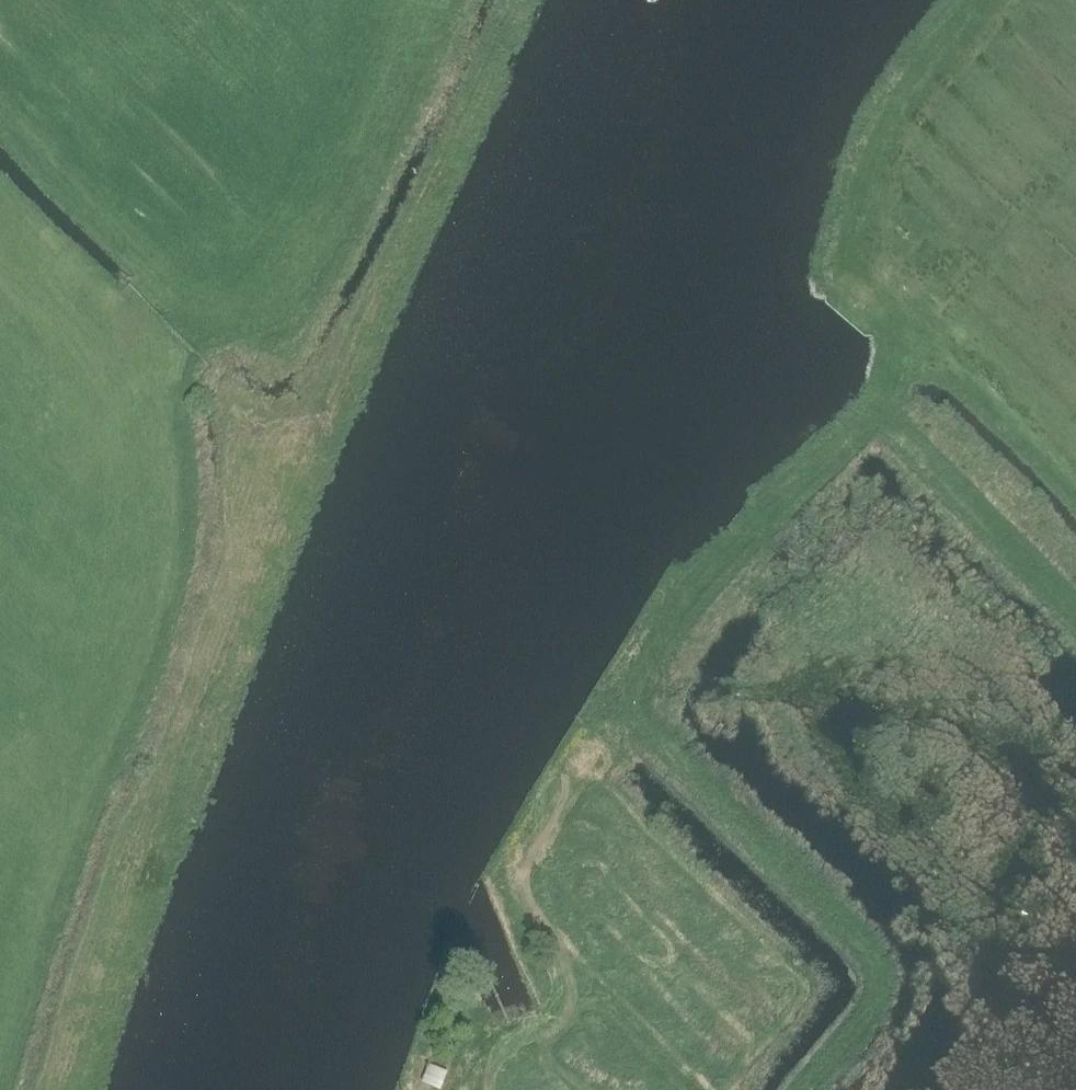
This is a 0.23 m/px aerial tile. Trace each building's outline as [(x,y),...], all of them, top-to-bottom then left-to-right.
[(423,1082),(443,1089),(450,1071),(431,1063),(423,1082)]
